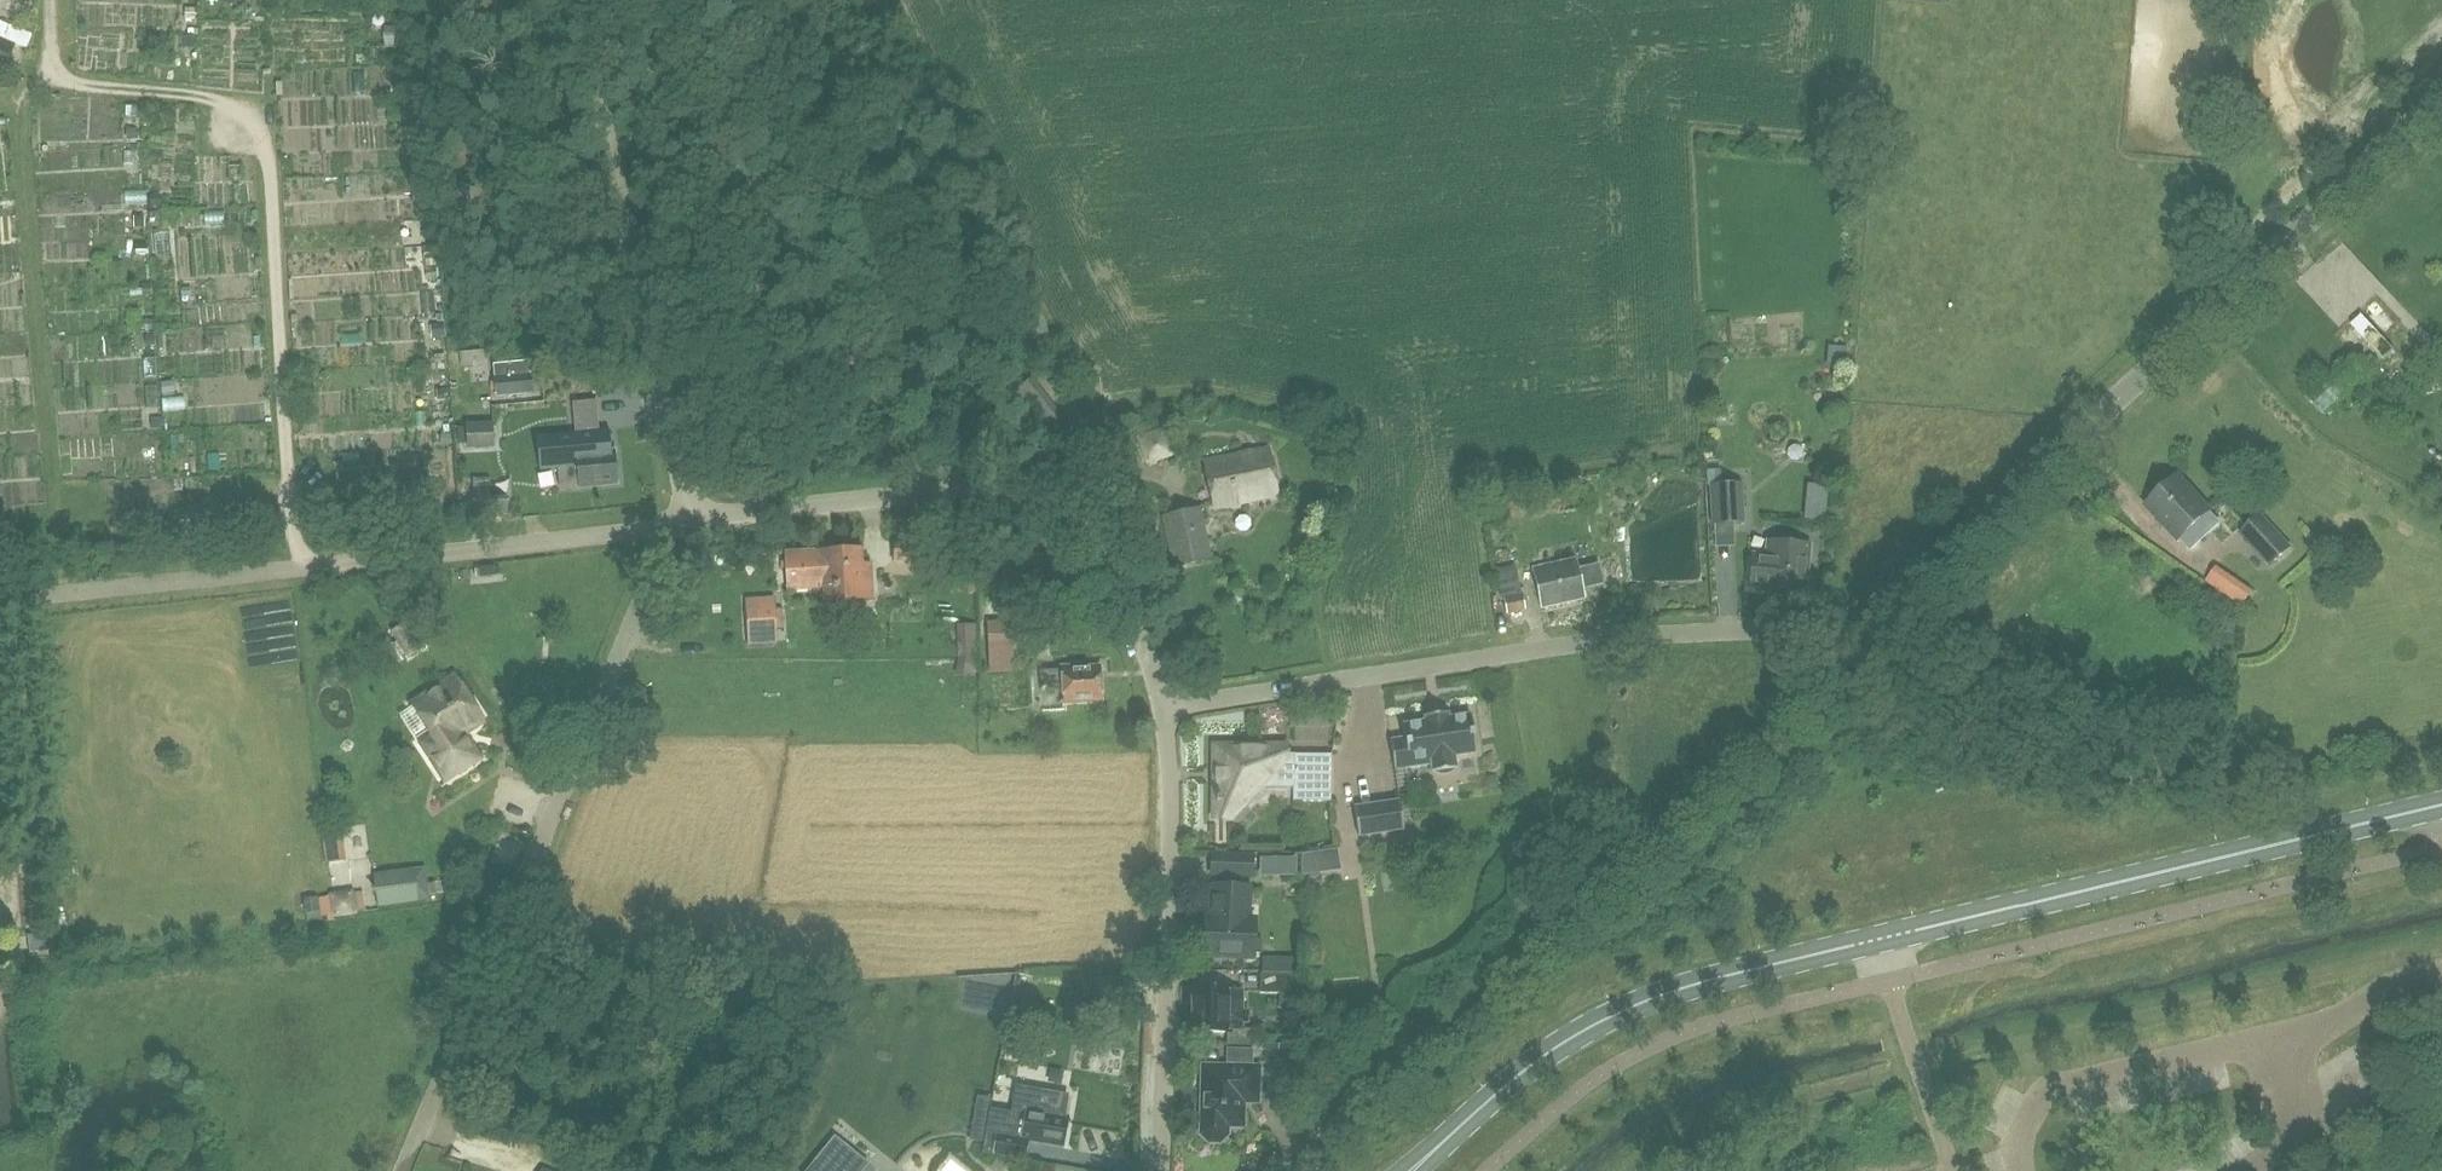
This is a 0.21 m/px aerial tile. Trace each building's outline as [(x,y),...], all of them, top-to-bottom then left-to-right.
[(12,43),(0,37),(0,66),(2,67),(6,69),(17,44),(12,43)] [(179,234),(209,234),(209,220),(179,220),(179,234)] [(393,308),(414,308),(414,284),(392,284),(393,308)] [(2377,310),(2356,319),(2370,351),(2391,341),(2377,310)] [(493,359),(495,395),(542,393),(540,357),(533,357),(533,338),(501,341),(502,359),(493,359)] [(2324,414),(2367,374),(2348,354),(2305,395),(2324,414)] [(1040,435),(1059,420),(1028,381),(1009,397),(1040,435)] [(467,449),(494,449),(493,423),(466,424),(467,449)] [(1146,465),(1174,456),(1165,429),(1137,439),(1146,465)] [(1216,507),(1278,496),(1268,450),(1206,461),(1216,507)] [(578,488),(618,484),(615,451),(576,454),(577,467),(557,468),(558,486),(578,484),(578,488)] [(1715,484),(1714,469),(1705,470),(1711,525),(1745,524),(1743,483),(1715,484)] [(2178,539),(2209,511),(2176,475),(2146,503),(2178,539)] [(507,514),(508,499),(490,499),(490,489),(473,489),(472,514),(507,514)] [(1175,568),(1212,560),(1200,508),(1163,517),(1175,568)] [(2270,567),(2293,547),(2261,512),(2238,533),(2270,567)] [(936,569),(937,544),(922,542),(893,541),(893,561),(922,565),(922,567),(936,569)] [(1804,594),(1809,545),(1768,541),(1767,556),(1752,555),(1749,586),(1764,588),(1764,590),(1804,594)] [(824,551),(826,587),(829,587),(830,603),(869,600),(868,583),(863,584),(860,549),(824,551)] [(789,590),(826,587),(824,551),(786,554),(789,590)] [(1507,614),(1526,610),(1514,559),(1494,563),(1507,614)] [(1542,608),(1585,598),(1576,559),(1533,569),(1542,608)] [(774,643),(773,631),(776,631),(776,630),(783,629),(782,610),(775,610),(746,612),(748,632),(750,632),(751,645),(774,643)] [(410,656),(423,648),(407,624),(394,632),(410,656)] [(962,673),(979,674),(979,659),(962,659),(962,673)] [(1082,669),(1082,665),(1062,666),(1062,670),(1041,671),(1042,691),(1063,690),(1064,703),(1103,701),(1101,668),(1082,669)] [(457,682),(454,678),(450,681),(447,680),(438,686),(438,689),(414,705),(435,737),(424,745),(446,780),(479,759),(463,734),(482,721),(465,695),(466,692),(460,683),(457,682)] [(1404,740),(1390,742),(1394,770),(1431,765),(1432,774),(1435,773),(1440,775),(1446,775),(1450,774),(1454,771),(1455,770),(1454,758),(1476,755),(1470,716),(1448,720),(1448,715),(1424,718),(1424,723),(1402,726),(1404,740)] [(1215,747),(1215,819),(1228,819),(1229,820),(1233,815),(1235,818),(1247,806),(1245,803),(1287,762),(1288,762),(1288,747),(1215,747)] [(1332,784),(1294,784),(1294,789),(1294,801),(1332,802),(1332,784)] [(1359,837),(1403,830),(1399,800),(1355,806),(1359,837)] [(353,867),(353,837),(337,837),(338,867),(353,867)] [(1302,876),(1341,871),(1338,849),(1302,854),(1302,876)] [(1252,876),(1253,856),(1213,855),(1212,875),(1252,876)] [(1296,874),(1296,859),(1260,859),(1260,874),(1296,874)] [(379,906),(430,899),(426,866),(375,874),(379,906)] [(1250,919),(1252,888),(1211,886),(1210,917),(1207,917),(1205,957),(1253,959),(1255,919),(1250,919)] [(1300,993),(1300,971),(1262,971),(1262,973),(1260,973),(1260,993),(1300,993)] [(1232,990),(1232,988),(1183,988),(1183,1032),(1201,1032),(1201,1037),(1212,1037),(1212,1032),(1232,1032),(1232,1031),(1244,1031),(1244,1025),(1249,1024),(1248,1010),(1244,1010),(1244,990),(1232,990)] [(1288,1010),(1303,1010),(1303,995),(1300,995),(1289,994),(1288,1010)] [(1252,1067),(1253,1050),(1228,1050),(1228,1067),(1203,1066),(1201,1132),(1202,1135),(1204,1138),(1207,1141),(1210,1143),(1213,1144),(1216,1144),(1218,1143),(1222,1142),(1224,1140),(1226,1137),(1228,1133),(1228,1126),(1243,1127),(1244,1102),(1258,1103),(1259,1067),(1252,1067)] [(1012,1121),(989,1117),(984,1152),(994,1153),(1025,1159),(1028,1139),(1064,1145),(1069,1117),(1031,1111),(1034,1090),(1017,1087),(1012,1121)] [(991,1098),(977,1096),(970,1140),(984,1143),(991,1098)] [(837,1149),(829,1143),(816,1159),(824,1166),(819,1170),(844,1170),(853,1160),(838,1148),(837,1149)] [(949,1170),(972,1170),(955,1161),(949,1170)]
